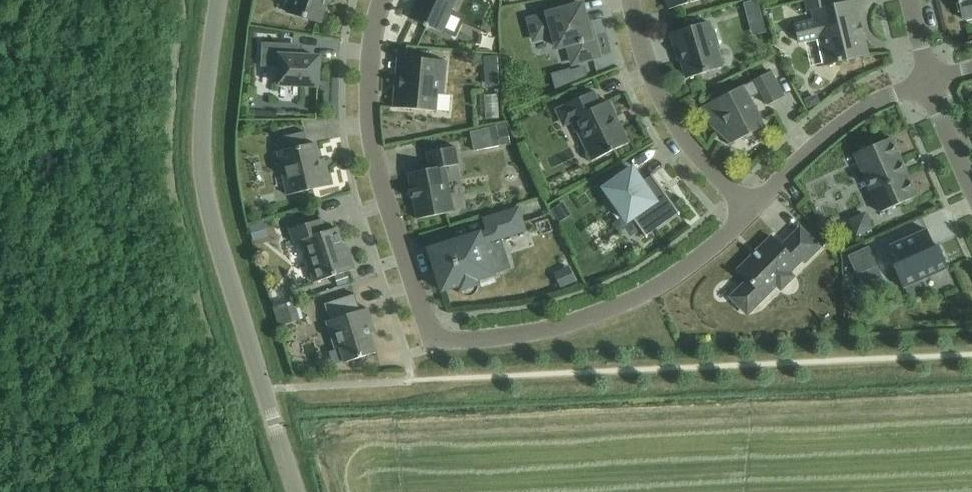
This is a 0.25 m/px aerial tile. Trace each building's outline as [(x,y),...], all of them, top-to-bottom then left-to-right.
[(329,0),(291,0),(287,12),(322,23),(329,0)] [(455,0),(420,0),(412,19),(424,25),(424,26),(428,28),(428,26),(441,32),(455,0)] [(699,0),(667,0),(669,9),(699,0)] [(750,20),(762,17),(757,0),(746,4),(750,20)] [(819,17),(793,23),(797,43),(824,37),(830,63),(818,66),(818,67),(844,61),(848,63),(850,59),(868,55),(868,54),(866,55),(858,24),(861,23),(855,0),(833,6),(831,0),(804,0),(806,12),(813,10),(813,11),(817,10),(819,17)] [(959,4),(960,3),(963,18),(965,17),(966,21),(971,20),(971,0),(958,0),(959,4)] [(573,63),(599,56),(593,36),(591,37),(582,4),(548,14),(529,20),(535,40),(554,35),(557,48),(568,45),(573,63)] [(679,49),(688,78),(706,73),(710,75),(716,73),(718,69),(722,68),(716,46),(719,45),(715,30),(711,31),(708,22),(670,33),(675,50),(679,49)] [(294,44),(262,42),(261,66),(279,67),(279,84),(318,86),(319,57),(293,56),(294,44)] [(443,95),(446,61),(405,57),(404,73),(400,72),(399,87),(396,86),(394,108),(436,111),(437,94),(443,95)] [(497,57),(485,57),(485,69),(498,69),(497,57)] [(583,64),(550,74),(555,89),(587,76),(583,64)] [(771,71),(755,79),(755,80),(743,86),(701,107),(701,108),(704,107),(713,125),(720,121),(730,142),(728,144),(729,145),(744,137),(748,139),(756,135),(756,131),(764,127),(749,99),(762,92),(768,105),(784,97),(771,71)] [(454,115),(456,91),(444,90),(442,114),(454,115)] [(503,91),(478,92),(479,117),(504,116),(503,91)] [(594,91),(565,105),(556,110),(559,116),(570,117),(579,134),(583,131),(596,157),(591,160),(592,161),(629,143),(608,101),(601,104),(594,91)] [(817,94),(805,99),(808,107),(820,102),(817,94)] [(507,125),(497,127),(501,146),(511,144),(507,125)] [(483,130),(486,149),(501,146),(497,127),(483,130)] [(277,151),(288,195),(330,185),(326,169),(321,170),(315,143),(308,144),(305,132),(278,138),(281,151),(277,151)] [(855,154),(880,212),(902,203),(906,204),(912,202),(913,198),(917,196),(891,138),(870,147),(865,145),(859,148),(858,152),(855,154)] [(445,167),(459,164),(455,147),(427,152),(430,169),(408,173),(411,190),(410,191),(411,199),(413,198),(417,219),(454,212),(445,167)] [(679,215),(680,214),(653,175),(642,182),(632,169),(605,188),(628,221),(633,217),(647,238),(648,237),(646,233),(677,212),(679,215)] [(564,201),(552,208),(560,221),(571,214),(564,201)] [(500,230),(523,222),(519,208),(484,219),(488,231),(480,233),(460,239),(460,238),(449,242),(449,243),(429,249),(430,253),(429,254),(433,263),(442,291),(459,285),(461,290),(462,293),(465,295),(468,296),(472,296),(475,294),(477,291),(478,288),(478,284),(476,280),(493,275),(484,243),(503,237),(500,230)] [(850,220),(856,235),(871,228),(865,214),(850,220)] [(322,219),(290,229),(294,243),(301,241),(314,282),(355,269),(350,253),(346,255),(337,228),(326,231),(322,219)] [(264,237),(259,223),(248,226),(252,240),(264,237)] [(945,246),(958,241),(954,228),(940,233),(945,246)] [(805,263),(820,248),(800,229),(786,243),(787,244),(783,248),(772,237),(739,270),(749,280),(737,292),(729,286),(728,287),(757,304),(776,284),(778,285),(783,285),(790,279),(790,274),(788,272),(802,259),(805,263)] [(920,281),(948,268),(938,246),(935,247),(927,229),(890,246),(897,264),(893,265),(903,288),(905,287),(908,295),(912,296),(922,292),(923,288),(920,281)] [(868,247),(848,256),(857,275),(877,266),(868,247)] [(569,266),(553,273),(561,288),(576,281),(569,266)] [(877,266),(857,275),(865,293),(885,284),(877,266)] [(348,274),(336,278),(338,287),(351,283),(348,274)] [(336,336),(345,362),(377,352),(368,326),(373,324),(368,308),(360,310),(355,294),(325,304),(330,320),(327,321),(332,337),(336,336)] [(295,301),(273,307),(279,325),(300,318),(295,301)]
